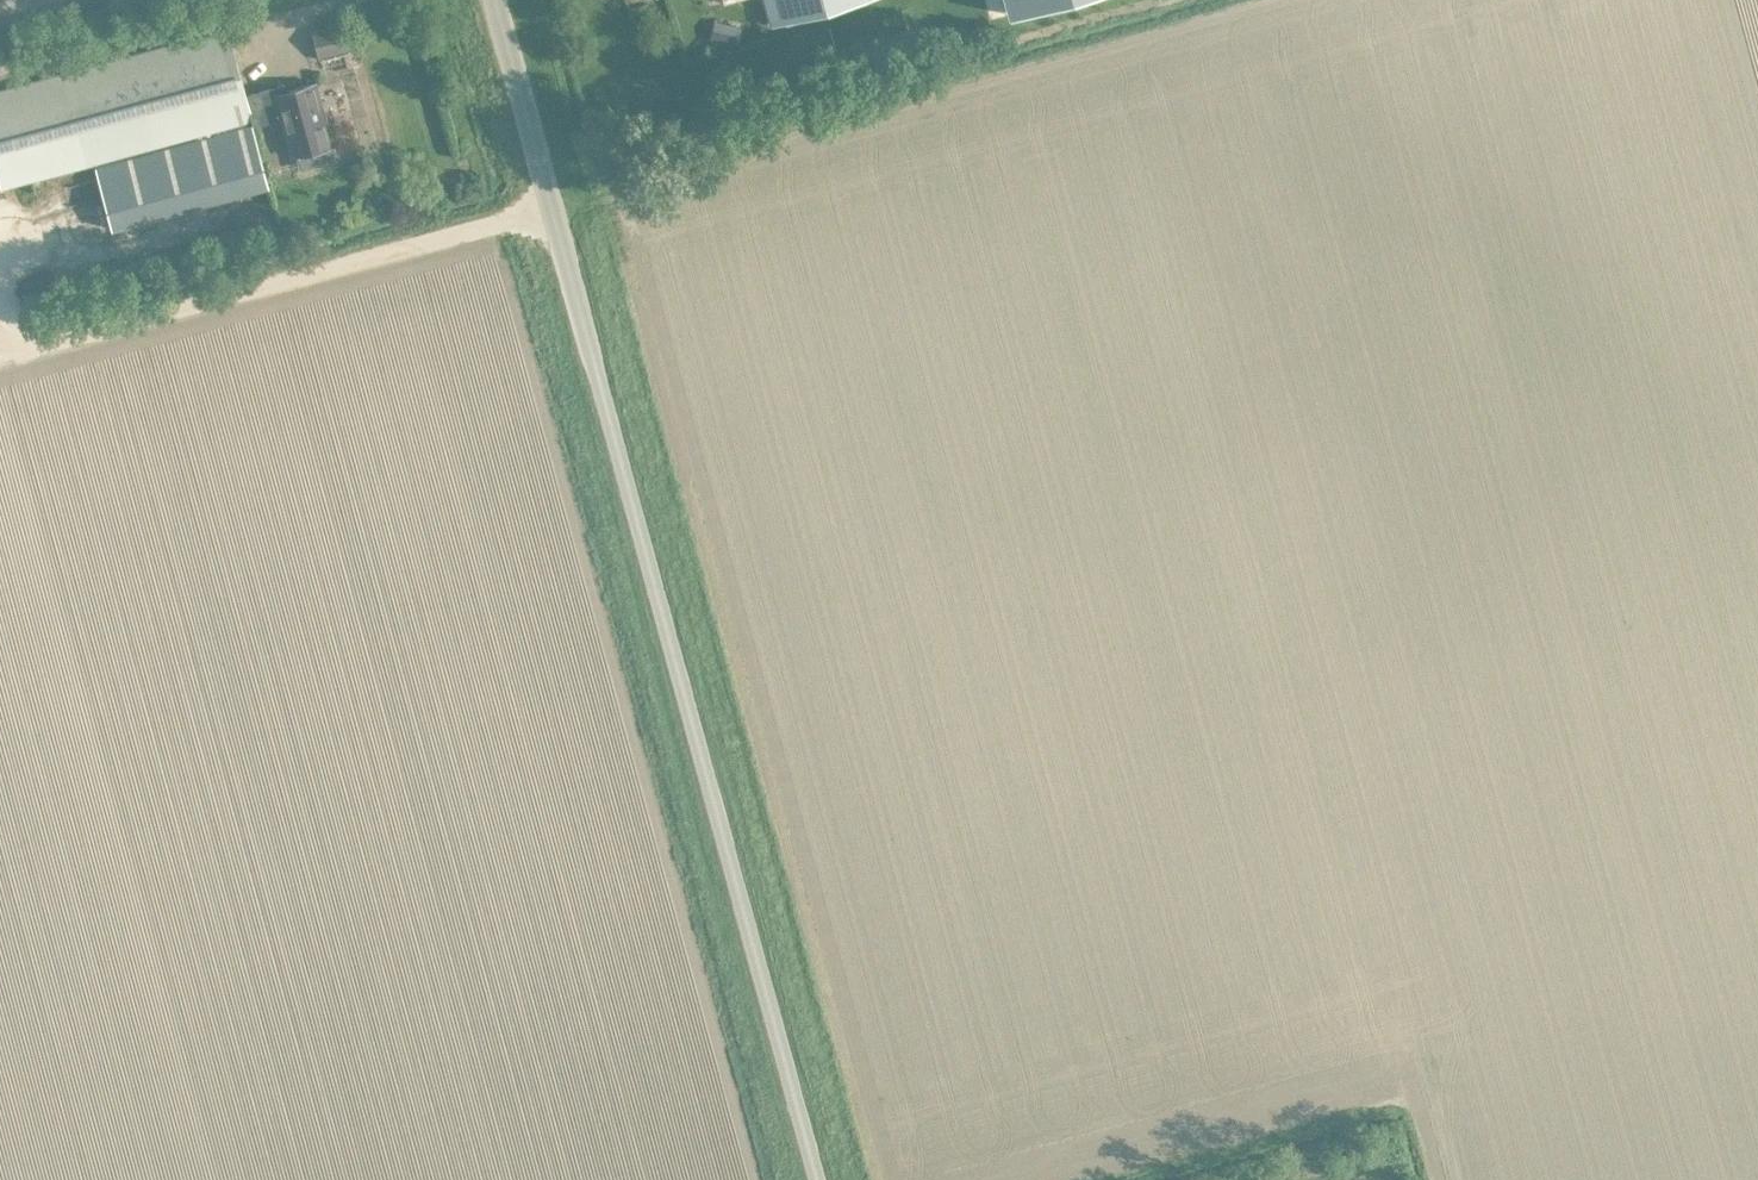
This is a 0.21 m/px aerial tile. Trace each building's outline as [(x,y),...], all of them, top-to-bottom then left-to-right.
[(837,0),(760,0),(766,20),(837,0)] [(314,56),(346,46),(338,19),(305,29),(314,56)] [(240,91),(222,25),(0,85),(0,184),(88,160),(246,117),(240,91)] [(269,83),(240,91),(246,117),(248,122),(276,114),(286,152),(292,150),(296,164),(329,155),(313,100),(316,100),(309,72),(287,78),(289,85),(271,90),(269,83)] [(255,142),(268,138),(262,120),(249,124),(255,142)] [(115,157),(89,164),(106,225),(132,218),(155,211),(224,192),(263,181),(247,122),(246,121),(207,132),(190,136),(155,146),(115,157)] [(65,192),(68,217),(88,215),(85,190),(65,192)]
